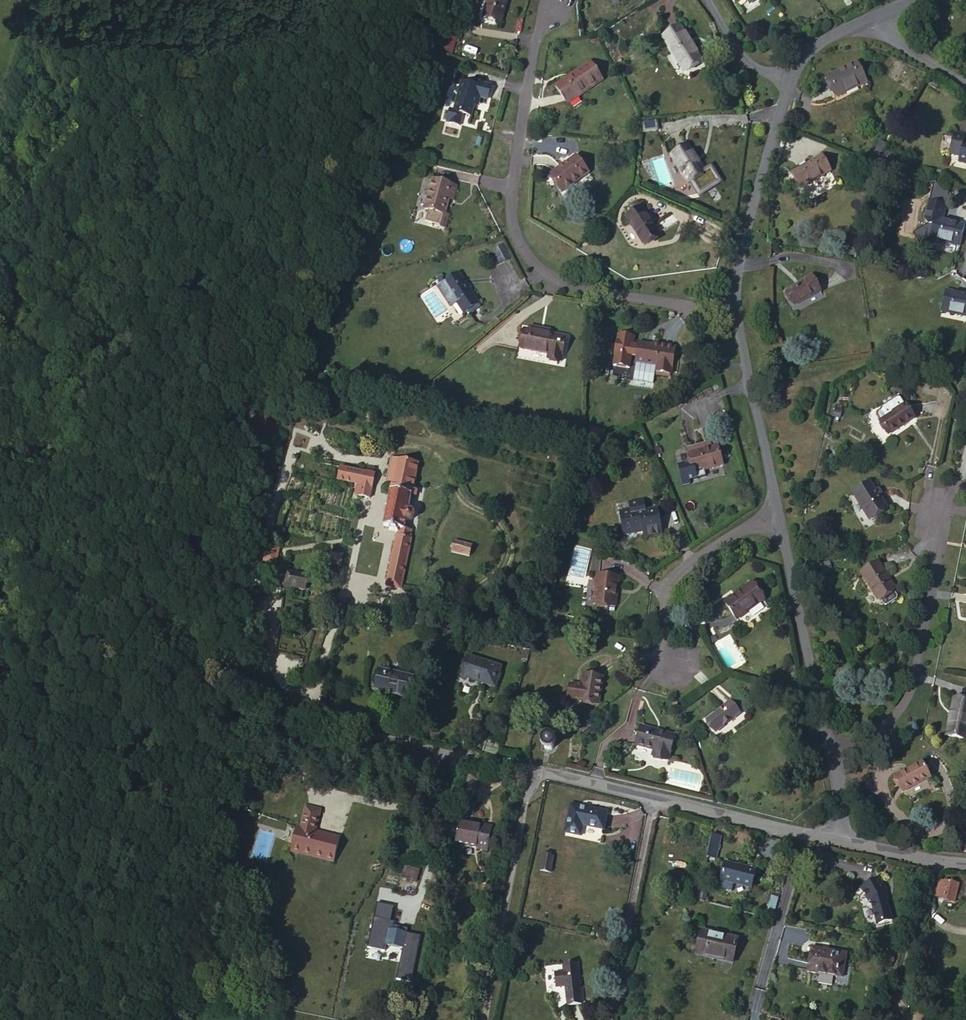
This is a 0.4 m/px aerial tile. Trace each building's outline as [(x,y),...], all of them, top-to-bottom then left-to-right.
[(521,0),(502,0),(500,6),(510,9),(508,18),(515,20),(521,0)] [(497,15),(508,18),(510,9),(500,6),(497,15)] [(691,46),(679,20),(662,28),(673,54),(691,46)] [(444,45),(442,50),(453,53),(455,48),(444,45)] [(673,54),(678,66),(697,57),(691,46),(673,54)] [(858,63),(832,81),(843,97),(860,85),(862,87),(871,81),(858,63)] [(556,93),(568,109),(605,85),(593,68),(556,93)] [(502,89),(487,84),(485,88),(473,84),(464,112),(460,111),(456,123),(469,127),(473,116),(481,118),(484,107),(486,103),(489,104),(490,100),(497,102),(502,89)] [(956,139),(956,136),(945,136),(943,158),(955,158),(954,165),(965,166),(965,140),(956,139)] [(671,147),(687,173),(691,170),(699,184),(718,172),(710,159),(703,163),(687,137),(671,147)] [(878,143),(873,153),(880,156),(885,146),(878,143)] [(873,153),(870,161),(876,164),(880,156),(873,153)] [(833,170),(826,154),(794,171),(801,187),(833,170)] [(578,200),(601,179),(589,165),(565,186),(578,200)] [(444,187),(437,218),(440,219),(438,230),(461,236),(464,224),(457,222),(460,205),(464,205),(467,193),(444,187)] [(923,205),(921,214),(934,216),(932,225),(945,227),(945,225),(936,223),(939,209),(923,205)] [(927,229),(924,243),(956,249),(961,228),(945,225),(945,227),(932,225),(934,216),(921,214),(919,224),(922,228),(927,229)] [(635,228),(651,256),(668,245),(652,217),(635,228)] [(500,265),(511,260),(504,246),(493,251),(500,265)] [(823,271),(794,283),(801,298),(829,286),(823,271)] [(472,293),(476,289),(469,277),(465,280),(472,293)] [(487,310),(476,289),(472,293),(465,280),(453,287),(468,314),(474,311),(477,315),(487,310)] [(965,323),(965,299),(946,295),(941,317),(965,323)] [(527,335),(550,337),(551,332),(528,328),(527,333),(527,335)] [(520,340),(518,351),(546,357),(544,364),(559,367),(564,340),(550,337),(527,335),(526,340),(520,340)] [(645,348),(628,346),(625,366),(648,369),(648,374),(665,376),(670,346),(647,342),(645,348)] [(913,428),(904,413),(903,414),(899,407),(896,406),(881,416),(880,419),(885,426),(878,430),(887,444),(913,428)] [(885,426),(880,419),(877,421),(876,424),(879,429),(885,426)] [(680,451),(681,456),(702,451),(701,446),(680,451)] [(649,449),(642,452),(644,458),(651,455),(649,449)] [(681,456),(686,478),(713,471),(708,449),(702,451),(681,456)] [(395,531),(386,587),(404,590),(414,535),(406,533),(407,522),(409,522),(413,518),(414,516),(415,514),(410,512),(419,464),(391,460),(385,489),(390,489),(389,499),(386,499),(383,500),(381,503),(382,507),(383,508),(387,509),(386,512),(388,512),(384,529),(395,531)] [(360,483),(357,497),(371,499),(376,471),(344,464),(341,479),(360,483)] [(843,497),(859,521),(876,512),(860,486),(843,497)] [(373,508),(373,506),(373,504),(372,503),(370,501),(369,501),(367,501),(365,502),(363,503),(363,505),(363,507),(363,509),(365,510),(366,511),(368,512),(370,511),(372,510),(373,508)] [(610,514),(613,537),(634,534),(635,539),(651,537),(648,515),(634,517),(632,505),(622,506),(623,513),(618,513),(610,514)] [(474,548),(453,544),(451,555),(472,559),(474,548)] [(266,548),(262,562),(275,567),(279,552),(266,548)] [(331,556),(328,570),(341,573),(344,558),(331,556)] [(874,563),(857,577),(873,601),(889,588),(874,563)] [(286,576),(284,592),(302,596),(306,581),(286,576)] [(614,585),(592,580),(584,607),(607,612),(614,585)] [(747,586),(722,604),(732,619),(757,600),(747,586)] [(462,659),(457,679),(492,689),(496,668),(462,659)] [(380,672),(375,695),(411,703),(416,680),(380,672)] [(580,697),(579,704),(579,707),(597,707),(598,681),(581,680),(580,690),(580,697)] [(565,703),(579,704),(580,697),(574,697),(574,690),(567,689),(565,703)] [(947,729),(964,732),(965,724),(965,695),(954,693),(947,729)] [(725,699),(700,717),(708,730),(734,712),(725,699)] [(646,758),(663,758),(666,732),(630,730),(628,750),(647,751),(646,758)] [(554,748),(555,746),(554,744),(553,742),(551,741),(549,740),(547,740),(545,741),(544,743),(543,745),(543,747),(544,749),(545,751),(547,752),(549,752),(551,751),(553,750),(554,748)] [(893,775),(904,790),(928,775),(918,760),(893,775)] [(578,811),(571,836),(586,840),(588,831),(610,836),(614,821),(578,811)] [(303,833),(298,833),(291,856),(335,868),(342,843),(314,837),(320,816),(309,814),(303,833)] [(467,824),(462,845),(493,854),(499,832),(467,824)] [(723,858),(728,837),(720,836),(714,852),(713,855),(723,858)] [(552,868),(554,853),(543,851),(541,866),(552,868)] [(734,864),(731,870),(747,876),(750,870),(734,864)] [(747,876),(731,870),(727,883),(757,894),(764,875),(750,870),(747,876)] [(896,920),(890,891),(891,890),(884,877),(866,886),(874,900),(876,899),(881,923),(896,920)] [(959,886),(939,880),(934,897),(954,903),(959,886)] [(707,927),(700,953),(736,963),(743,936),(707,927)] [(844,975),(849,952),(813,945),(807,968),(844,975)] [(569,1006),(581,1003),(575,964),(563,964),(563,968),(556,971),(559,983),(566,983),(569,1006)]
